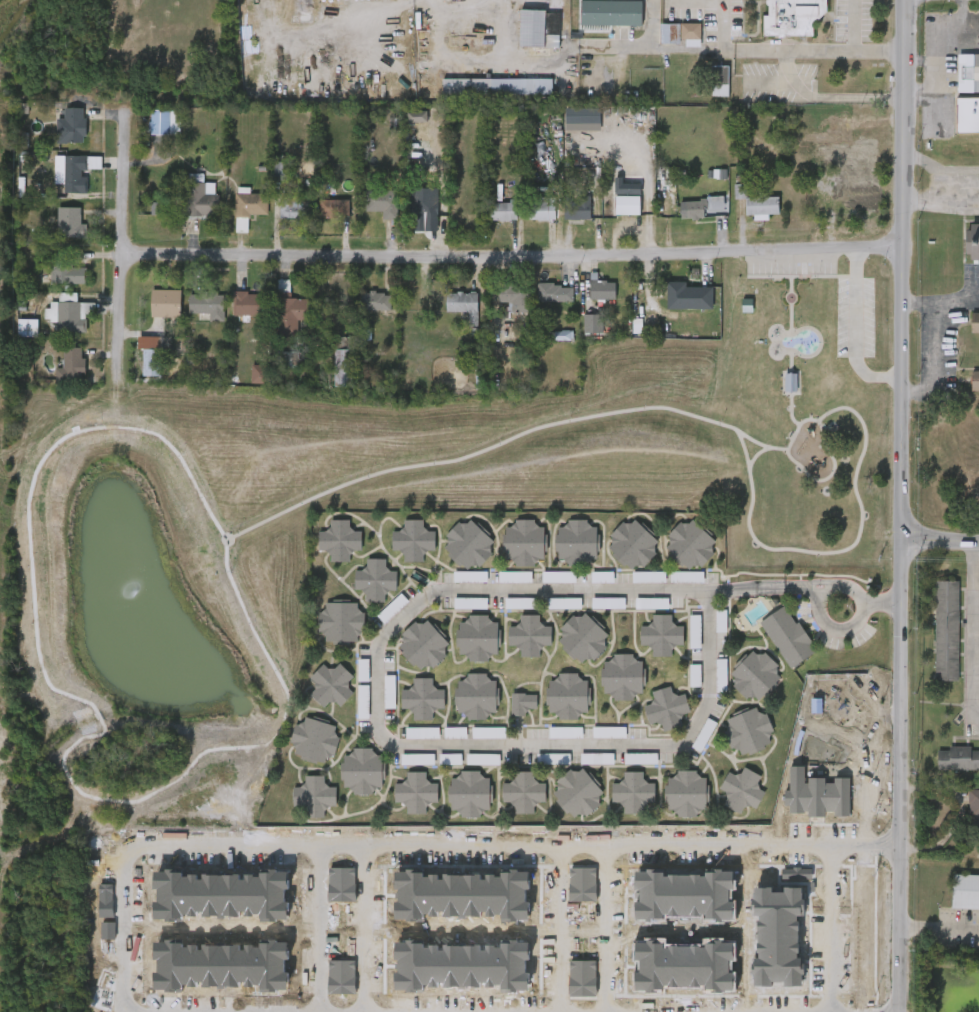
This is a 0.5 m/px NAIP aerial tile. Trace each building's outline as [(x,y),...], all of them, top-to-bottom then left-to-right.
[(577,32),(577,0),(642,0),(642,26),(610,26),(610,32),(577,32)] [(768,15),(768,0),(826,0),(826,9),(812,22),(812,36),(762,36),(762,15),(768,15)] [(559,48),(519,47),(520,9),(545,10),(545,35),(559,35),(559,48)] [(660,43),(660,23),(678,23),(678,43),(660,43)] [(699,23),(699,40),(679,39),(680,23),(699,23)] [(958,92),(978,93),(978,55),(958,55),(958,92)] [(728,97),(728,66),(712,66),(712,97),(728,97)] [(552,95),(442,95),(442,79),(552,79),(552,95)] [(956,96),(978,96),(978,132),(956,132),(956,96)] [(55,118),(63,118),(63,108),(84,108),(84,143),(55,143),(55,118)] [(566,132),(601,131),(600,108),(565,109),(566,132)] [(149,134),(149,110),(179,110),(179,134),(149,134)] [(427,123),(427,111),(407,111),(408,123),(427,123)] [(86,193),(63,193),(63,155),(86,155),(86,193)] [(727,179),(727,170),(708,170),(708,179),(727,179)] [(623,184),(623,178),(616,177),(615,195),(640,195),(641,184),(623,184)] [(218,182),(217,216),(177,215),(178,182),(218,182)] [(779,213),(768,213),(768,217),(745,217),(745,197),(734,198),(734,183),(746,183),(747,197),(778,196),(779,213)] [(437,188),(437,218),(408,218),(408,200),(421,200),(421,188),(437,188)] [(397,190),(397,218),(382,218),(382,210),(365,210),(365,190),(397,190)] [(235,216),(235,193),(267,193),(267,216),(235,216)] [(310,194),(310,218),(280,218),(280,194),(310,194)] [(639,195),(639,214),(615,214),(615,195),(639,195)] [(349,199),(349,217),(319,217),(319,199),(349,199)] [(528,220),(527,199),(555,199),(555,220),(528,220)] [(588,200),(588,220),(564,220),(564,200),(588,200)] [(684,216),(684,200),(704,200),(704,216),(684,216)] [(489,220),(489,202),(516,202),(516,220),(489,220)] [(151,215),(160,215),(161,203),(151,203),(151,215)] [(86,237),(57,237),(57,206),(80,206),(80,223),(86,223),(86,237)] [(969,223),(978,223),(978,260),(968,260),(969,223)] [(86,283),(50,283),(50,251),(71,251),(71,267),(86,267),(86,283)] [(615,299),(589,298),(590,280),(615,280),(615,299)] [(684,304),(684,298),(667,298),(667,280),(684,280),(684,286),(712,286),(712,304),(684,304)] [(497,302),(497,283),(531,284),(530,315),(509,315),(509,302),(497,302)] [(573,301),(547,301),(547,286),(573,286),(573,301)] [(179,317),(150,317),(150,289),(179,289),(179,317)] [(76,293),(76,302),(93,302),(93,313),(87,313),(86,331),(56,331),(57,292),(76,293)] [(223,320),(209,320),(209,312),(189,312),(189,292),(223,292),(223,320)] [(265,315),(233,315),(233,292),(265,292),(265,315)] [(390,292),(390,309),(360,309),(360,292),(390,292)] [(445,311),(445,292),(477,292),(477,325),(467,325),(467,311),(445,311)] [(277,337),(277,298),(307,298),(307,320),(297,320),(297,337),(277,337)] [(970,311),(978,311),(978,332),(970,332),(970,311)] [(584,333),(584,313),(602,313),(602,333),(584,333)] [(38,320),(18,320),(18,337),(38,338),(38,320)] [(161,376),(143,376),(143,349),(137,349),(137,336),(161,336),(161,376)] [(55,368),(63,368),(63,347),(83,347),(83,382),(55,382),(55,368)] [(353,385),(334,385),(334,348),(353,348),(353,385)] [(277,368),(298,368),(299,353),(278,352),(277,368)] [(268,366),(252,366),(251,384),(268,384),(268,366)] [(485,368),(475,368),(476,391),(485,391),(485,368)] [(971,370),(978,370),(978,389),(971,389),(971,370)] [(784,393),(797,392),(796,374),(783,374),(784,393)] [(715,543),(710,547),(713,551),(690,573),(666,547),(671,541),(667,537),(689,516),(715,543)] [(496,545),(467,573),(444,548),(451,541),(447,537),(468,517),(496,545)] [(659,544),(632,572),(608,548),(615,541),(612,537),(631,517),(659,544)] [(319,531),(329,531),(330,520),(350,520),(350,531),(362,531),(361,550),(350,550),(350,562),(330,561),(330,551),(318,550),(319,531)] [(423,562),(403,561),(403,551),(392,551),(392,531),(403,531),(403,520),(423,521),(423,531),(435,531),(435,550),(423,549),(423,562)] [(535,566),(514,566),(514,559),(504,559),(505,521),(546,522),(545,560),(535,560),(535,566)] [(557,521),(597,522),(597,562),(567,562),(567,559),(556,559),(557,521)] [(396,590),(385,590),(385,602),(366,602),(366,590),(354,589),(354,570),(366,570),(367,559),(386,559),(385,570),(396,570),(396,590)] [(487,572),(454,572),(454,582),(487,583),(487,572)] [(531,583),(532,573),(499,572),(499,583),(531,583)] [(542,583),(576,583),(576,573),(542,572),(542,583)] [(614,573),(592,572),(592,583),(614,583),(614,573)] [(704,572),(671,573),(671,583),(704,583),(704,572)] [(665,573),(632,573),(632,583),(665,583),(665,573)] [(958,581),(935,582),(936,682),(959,682),(958,581)] [(377,616),(385,624),(409,602),(401,594),(377,616)] [(487,609),(487,598),(454,599),(454,610),(487,609)] [(507,610),(538,609),(538,598),(507,598),(507,610)] [(581,599),(549,598),(548,609),(581,610),(581,599)] [(625,598),(592,598),(592,609),(625,609),(625,598)] [(636,609),(668,610),(669,599),(636,598),(636,609)] [(364,633),(357,633),(357,642),(325,642),(325,633),(318,633),(318,611),(324,611),(324,603),(357,603),(357,611),(364,611),(364,633)] [(792,668),(760,622),(784,605),(816,651),(792,668)] [(610,638),(590,658),(587,656),(579,663),(558,641),(564,635),(560,631),(583,609),(610,638)] [(641,625),(651,625),(651,614),(672,614),(672,624),(683,624),(683,645),(672,645),(672,655),(652,656),(652,645),(641,645),(641,625)] [(519,615),(540,615),(540,625),(551,625),(550,645),(540,645),(539,656),(520,656),(520,646),(508,645),(508,625),(519,625),(519,615)] [(489,661),(467,661),(467,655),(458,655),(458,616),(498,616),(498,655),(489,655),(489,661)] [(690,649),(701,649),(700,616),(690,616),(690,649)] [(401,637),(423,617),(450,647),(421,673),(399,648),(405,642),(401,637)] [(755,648),(783,676),(756,703),(728,675),(755,648)] [(634,656),(634,660),(641,660),(642,693),(633,693),(633,700),(613,700),(613,693),(602,694),(602,656),(634,656)] [(358,681),(368,682),(368,673),(369,673),(369,660),(359,660),(358,681)] [(716,660),(717,691),(727,690),(726,660),(716,660)] [(352,692),(338,706),(331,699),(323,707),(310,694),(318,685),(310,677),(323,663),(331,671),(340,663),(353,676),(345,685),(352,692)] [(700,665),(690,665),(690,687),(700,687),(700,665)] [(587,718),(557,717),(557,713),(547,713),(547,680),(556,680),(556,673),(588,674),(587,718)] [(497,713),(488,713),(488,719),(465,719),(465,712),(455,712),(456,674),(497,674),(497,713)] [(387,684),(385,684),(384,709),(395,709),(395,677),(387,676),(387,684)] [(444,688),(444,708),(433,708),(433,719),(412,719),(412,709),(401,709),(401,689),(413,689),(413,678),(433,678),(433,688),(444,688)] [(369,686),(359,686),(359,716),(369,716),(369,686)] [(644,706),(654,703),(651,691),(671,687),(673,696),(685,693),(690,712),(679,714),(682,726),(662,731),(660,721),(648,724),(644,706)] [(511,715),(511,693),(537,693),(537,709),(527,709),(527,715),(511,715)] [(761,707),(774,744),(740,755),(737,747),(732,749),(722,720),(761,707)] [(332,756),(327,755),(325,764),(294,756),(297,745),(292,744),(299,716),(339,726),(332,756)] [(626,728),(593,727),(593,738),(626,738),(626,728)] [(439,728),(405,728),(405,739),(439,739),(439,728)] [(467,728),(445,728),(445,739),(467,739),(467,728)] [(505,728),(472,728),(472,739),(505,739),(505,728)] [(582,728),(550,728),(550,739),(582,739),(582,728)] [(972,751),(972,747),(948,747),(948,751),(938,751),(938,771),(978,771),(978,751),(972,751)] [(373,794),(352,793),(353,787),(341,786),(342,755),(351,755),(351,749),(383,750),(382,787),(374,787),(373,794)] [(434,755),(401,754),(401,765),(434,766),(434,755)] [(462,755),(440,754),(440,765),(462,765),(462,755)] [(500,755),(467,754),(467,765),(499,766),(500,755)] [(537,765),(570,766),(570,754),(537,754),(537,765)] [(613,754),(580,754),(580,764),(613,765),(613,754)] [(624,765),(657,764),(657,754),(624,754),(624,765)] [(602,793),(596,798),(599,801),(574,821),(553,794),(559,789),(556,784),(579,765),(602,793)] [(756,809),(745,804),(740,814),(722,805),(728,794),(719,789),(728,771),(739,776),(743,767),(761,776),(756,787),(764,791),(756,809)] [(437,782),(438,802),(426,802),(426,813),(407,814),(407,803),(395,803),(394,783),(405,782),(405,771),(426,771),(426,782),(437,782)] [(490,777),(490,810),(481,810),(480,817),(460,817),(460,810),(449,810),(449,771),(481,771),(481,777),(490,777)] [(545,782),(545,802),(535,802),(535,814),(513,814),(513,803),(502,803),(502,783),(513,783),(513,771),(534,771),(534,782),(545,782)] [(654,782),(654,802),(643,802),(643,814),(623,814),(623,803),(611,803),(611,782),(623,783),(623,771),(643,772),(643,782),(654,782)] [(706,777),(705,812),(665,811),(666,771),(697,772),(697,777),(706,777)] [(324,776),(324,786),(335,786),(335,806),(324,805),(324,818),(304,817),(304,806),(292,806),(292,786),(304,786),(304,775),(324,776)] [(969,790),(969,829),(978,829),(978,790),(969,790)] [(953,876),(978,877),(978,911),(952,910),(953,876)] [(734,1003),(734,1011),(715,1011),(715,1003),(734,1003)]
